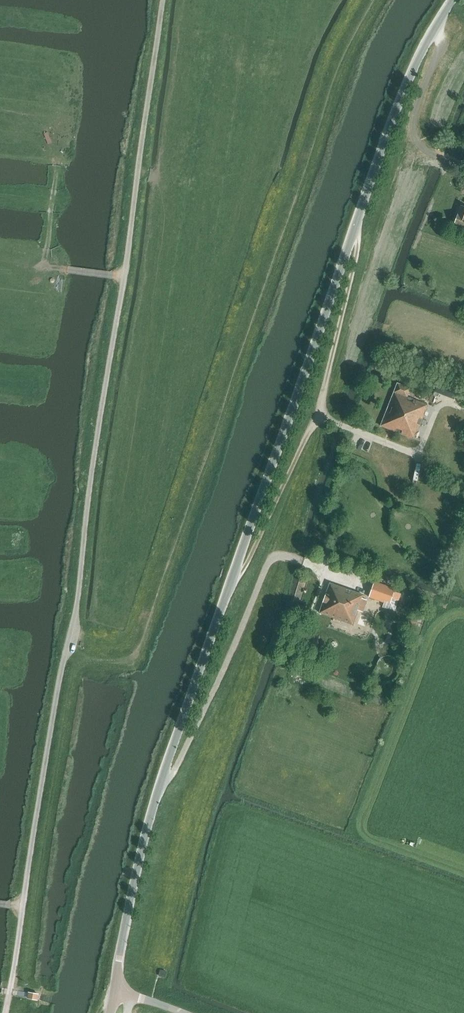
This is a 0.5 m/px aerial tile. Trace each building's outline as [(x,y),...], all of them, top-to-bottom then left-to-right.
[(462,206),(454,227),(463,230),(463,207),(462,206)] [(439,382),(435,393),(454,400),(457,389),(439,382)] [(412,390),(398,384),(382,427),(413,439),(417,430),(418,431),(429,406),(417,401),(409,398),(412,390)] [(375,582),(369,597),(384,603),(383,607),(395,612),(401,594),(394,592),(395,589),(375,582)] [(368,599),(363,597),(364,596),(331,584),(320,614),(353,625),(359,610),(364,612),(368,599)] [(418,621),(410,618),(408,624),(416,627),(418,621)]
